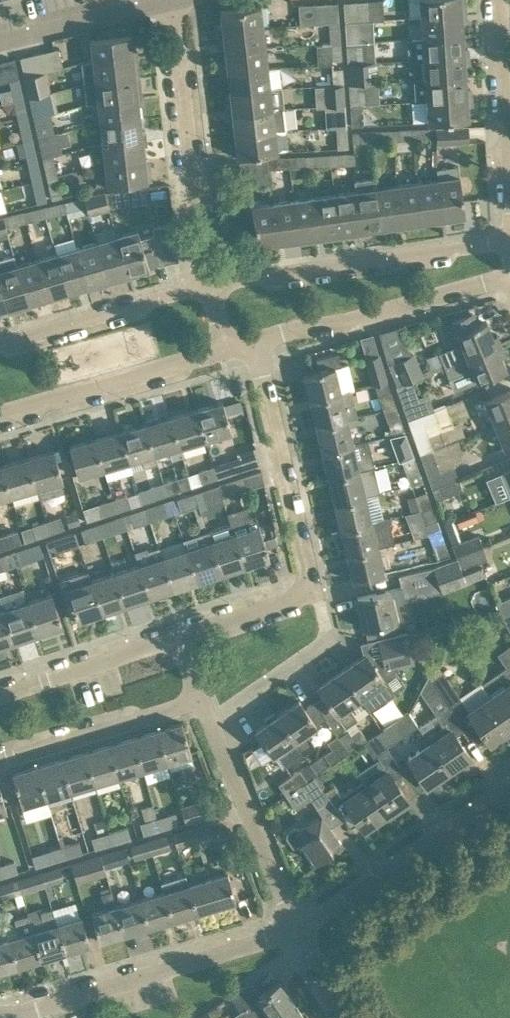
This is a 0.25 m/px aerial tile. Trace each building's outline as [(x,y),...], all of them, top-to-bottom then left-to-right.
[(367,0),(356,1),(357,21),(368,20),(367,0)] [(368,20),(384,20),(383,0),(372,0),(367,0),(368,20)] [(421,15),(421,17),(466,14),(465,0),(420,0),(421,15)] [(356,1),(344,1),(344,21),(357,21),(356,1)] [(338,2),(325,3),(327,23),(339,22),(338,2)] [(299,4),(300,24),(315,23),(314,3),(299,4)] [(327,23),(325,3),(314,3),(315,23),(327,23)] [(219,32),(263,26),(261,5),(221,10),(222,24),(218,24),(219,32)] [(466,14),(421,17),(422,38),(463,35),(462,22),(466,21),(466,14)] [(224,38),(226,52),(266,47),(263,26),(219,32),(220,39),(224,38)] [(346,42),(357,41),(356,26),(345,27),(346,42)] [(329,28),(330,43),(342,42),(341,27),(329,28)] [(91,39),(93,58),(93,60),(137,55),(136,48),(132,48),(131,34),(91,39)] [(407,39),(408,60),(469,56),(468,48),(464,48),(463,35),(422,38),(415,38),(407,39)] [(346,42),(347,63),(365,62),(364,41),(357,42),(357,41),(346,42)] [(343,59),(342,42),(330,43),(331,60),(343,59)] [(224,73),(268,67),(266,47),(226,52),(227,65),(223,66),(224,73)] [(48,71),(63,67),(59,48),(54,49),(49,50),(43,51),(48,71)] [(32,54),(37,74),(47,71),(48,71),(43,51),(38,53),(32,54)] [(20,57),(25,76),(35,74),(37,74),(32,54),(26,55),(20,57)] [(140,76),(138,62),(137,55),(93,60),(82,62),(84,82),(95,81),(140,76)] [(469,56),(408,60),(410,80),(415,80),(466,77),(465,63),(469,63),(469,56)] [(4,61),(8,80),(9,80),(19,78),(15,58),(9,59),(4,61)] [(8,80),(4,61),(0,62),(0,82),(8,80)] [(347,63),(349,83),(366,82),(365,62),(347,63)] [(229,80),(231,93),(271,88),(282,86),(279,66),(268,67),(224,73),(224,80),(229,80)] [(333,85),(344,83),(343,68),(332,69),(333,78),(333,85)] [(49,92),(51,91),(47,71),(37,74),(35,74),(25,76),(29,96),(49,91),(49,92)] [(142,96),(141,89),(140,76),(95,81),(84,82),(87,103),(98,102),(142,96)] [(466,77),(415,80),(415,101),(427,101),(471,97),(471,90),(467,90),(466,77)] [(19,78),(9,80),(14,100),(24,98),(19,78)] [(349,83),(350,104),(367,103),(366,82),(349,83)] [(346,105),(344,83),(333,85),(334,106),(335,106),(346,105)] [(228,114),(273,109),(271,88),(231,93),(226,94),(228,114)] [(50,113),(57,111),(53,91),(51,91),(49,92),(49,91),(29,96),(34,117),(41,116),(50,113)] [(100,122),(140,117),(138,105),(143,104),(142,96),(98,102),(100,122)] [(428,123),(449,121),(469,119),(467,105),(472,104),(471,97),(427,101),(428,123)] [(21,99),(14,100),(17,116),(28,114),(24,98),(21,99)] [(367,105),(367,103),(350,104),(351,126),(362,126),(361,105),(367,105)] [(347,126),(346,105),(335,106),(334,106),(335,111),(327,111),(328,128),(336,128),(336,127),(347,126)] [(286,128),(283,109),(283,108),(273,109),(228,114),(229,122),(234,122),(235,134),(275,129),(286,128)] [(54,133),(50,113),(41,116),(34,117),(38,137),(49,135),(54,133)] [(102,143),(147,138),(146,130),(141,131),(140,117),(100,122),(102,143)] [(30,123),(19,126),(23,140),(29,139),(33,138),(30,123)] [(437,140),(469,138),(468,125),(449,126),(436,127),(437,140)] [(348,148),(347,126),(336,127),(336,128),(337,148),(348,148)] [(289,150),(286,128),(235,134),(236,148),(232,148),(233,156),(237,155),(237,156),(278,151),(289,150)] [(415,139),(415,135),(415,128),(394,130),(395,137),(395,140),(399,140),(415,139)] [(415,139),(415,140),(432,139),(431,128),(415,128),(415,135),(415,139)] [(395,137),(394,130),(373,131),(374,141),(395,140),(395,137)] [(38,137),(43,158),(51,157),(53,156),(62,153),(60,147),(71,145),(68,131),(54,134),(54,133),(49,135),(38,137)] [(353,142),(374,141),(373,131),(352,132),(353,142)] [(29,139),(23,140),(26,157),(37,155),(33,138),(29,139)] [(143,146),(148,145),(147,138),(102,143),(92,144),(93,154),(104,152),(105,164),(150,158),(145,158),(143,146)] [(354,152),(330,154),(331,165),(355,164),(354,152)] [(330,154),(309,156),(310,166),(331,165),(330,154)] [(47,178),(57,176),(57,175),(62,174),(61,168),(56,169),(53,156),(51,157),(43,158),(47,178)] [(288,160),(289,167),(310,166),(309,156),(288,157),(288,160)] [(268,168),(289,167),(288,160),(288,157),(267,159),(268,168)] [(148,180),(152,179),(150,158),(105,164),(107,184),(107,185),(148,180)] [(268,168),(267,159),(239,162),(240,175),(257,173),(258,185),(269,184),(268,168)] [(39,163),(28,166),(32,181),(42,179),(39,163)] [(437,169),(438,179),(444,222),(466,219),(459,176),(458,166),(437,169)] [(62,197),(57,176),(47,178),(52,200),(62,197)] [(354,181),(356,191),(362,234),(369,233),(369,229),(382,227),(376,188),(375,178),(354,181)] [(47,202),(42,179),(32,181),(37,204),(47,202)] [(438,179),(418,182),(423,221),(437,219),(437,223),(444,222),(438,179)] [(424,225),(423,221),(418,182),(397,185),(403,228),(424,225)] [(376,188),(382,227),(395,225),(396,229),(403,228),(397,185),(376,188)] [(109,207),(127,205),(147,202),(145,186),(105,191),(109,207)] [(105,191),(100,193),(85,196),(87,207),(88,209),(89,214),(109,209),(109,207),(105,191)] [(335,194),(341,237),(362,234),(356,191),(335,194)] [(335,194),(315,197),(321,240),(341,237),(335,194)] [(67,212),(87,207),(85,196),(64,201),(67,212)] [(315,197),(294,200),(299,239),(313,237),(314,241),(321,240),(315,197)] [(273,202),(279,246),(287,245),(286,240),(299,239),(294,200),(273,202)] [(60,202),(44,206),(47,217),(62,213),(60,202)] [(272,247),(279,246),(273,202),(251,206),(258,245),(272,243),(272,247)] [(44,206),(28,210),(31,221),(47,217),(44,206)] [(19,212),(3,216),(7,227),(22,223),(19,212)] [(119,235),(117,235),(129,278),(137,276),(135,272),(149,268),(149,267),(158,264),(159,265),(178,260),(174,224),(153,226),(153,234),(140,238),(138,229),(119,235)] [(110,284),(129,278),(117,235),(97,241),(110,284)] [(97,241),(77,247),(89,290),(110,284),(97,241)] [(77,247),(57,252),(68,291),(81,287),(82,292),(89,290),(77,247)] [(57,252),(37,258),(50,301),(57,299),(56,295),(68,291),(57,252)] [(28,303),(17,264),(16,264),(14,255),(0,259),(0,279),(9,313),(17,311),(15,306),(28,303)] [(43,303),(50,301),(37,258),(17,264),(28,303),(41,299),(43,303)] [(9,313),(0,279),(0,311),(1,310),(3,315),(9,313)] [(438,353),(445,367),(501,343),(497,333),(493,335),(487,321),(478,325),(473,312),(453,321),(461,342),(438,353)] [(396,327),(383,329),(386,352),(399,351),(396,327)] [(501,354),(505,352),(501,343),(445,367),(455,390),(477,380),(488,376),(506,368),(501,354)] [(304,373),(311,400),(354,390),(355,389),(349,363),(342,365),(339,352),(316,358),(319,370),(304,373)] [(366,357),(374,384),(376,384),(388,380),(387,380),(386,380),(379,354),(366,357)] [(396,360),(405,383),(410,381),(410,380),(418,376),(409,355),(396,360)] [(406,385),(405,383),(396,360),(388,363),(397,385),(399,388),(406,385)] [(399,388),(397,385),(396,386),(408,419),(435,409),(429,392),(416,397),(410,381),(405,383),(406,385),(399,388)] [(354,390),(311,400),(317,425),(347,418),(359,415),(354,390)] [(495,424),(509,417),(509,390),(485,400),(472,405),(482,429),(495,424)] [(384,409),(396,405),(391,391),(379,395),(384,409)] [(206,439),(213,437),(232,431),(223,401),(197,409),(206,439)] [(401,419),(396,405),(384,409),(389,423),(401,419)] [(435,410),(435,409),(408,419),(420,453),(445,443),(463,437),(465,436),(460,422),(453,424),(446,406),(435,410)] [(197,409),(171,416),(180,446),(206,439),(197,409)] [(149,422),(146,423),(155,454),(169,450),(172,459),(183,455),(180,446),(171,416),(159,420),(158,416),(148,419),(149,422)] [(495,424),(504,447),(509,445),(509,417),(495,424)] [(347,418),(317,425),(323,451),(353,444),(347,418)] [(121,431),(130,461),(142,458),(145,467),(158,463),(155,454),(146,423),(121,431)] [(96,438),(104,469),(130,461),(121,431),(96,438)] [(69,445),(75,465),(78,477),(104,469),(96,438),(69,445)] [(374,466),(371,452),(368,440),(353,444),(323,451),(329,476),(359,469),(374,466)] [(396,446),(401,460),(403,459),(414,455),(409,441),(396,446)] [(458,478),(454,466),(445,443),(420,453),(432,487),(458,478)] [(63,480),(60,469),(54,450),(28,457),(37,488),(63,480)] [(403,459),(401,460),(411,485),(424,482),(414,455),(403,459)] [(3,465),(12,495),(37,488),(28,457),(3,465)] [(217,478),(224,476),(243,469),(239,457),(213,466),(217,478)] [(12,495),(3,465),(0,465),(0,499),(12,495)] [(203,483),(217,478),(213,466),(199,470),(203,483)] [(374,466),(359,469),(329,476),(335,502),(365,495),(379,492),(374,466)] [(499,473),(509,496),(509,468),(499,473)] [(223,497),(228,495),(247,488),(243,476),(219,484),(223,497)] [(167,495),(181,490),(177,477),(164,482),(167,495)] [(463,490),(458,478),(432,487),(437,500),(463,490)] [(164,482),(138,490),(142,503),(167,495),(164,482)] [(195,492),(199,505),(217,499),(212,486),(195,492)] [(407,498),(410,512),(420,510),(432,505),(427,491),(407,498)] [(181,511),(199,505),(195,492),(176,498),(181,511)] [(127,494),(112,499),(117,511),(131,507),(127,494)] [(341,528),(371,521),(365,495),(335,502),(341,528)] [(86,521),(117,511),(112,499),(82,508),(86,521)] [(151,521),(168,515),(164,502),(147,508),(151,521)] [(231,523),(245,564),(268,556),(269,558),(270,557),(252,503),(228,511),(231,523)] [(428,534),(441,530),(432,505),(420,510),(420,511),(404,515),(409,529),(417,527),(425,525),(428,534)] [(459,527),(484,517),(480,507),(455,517),(459,527)] [(133,526),(151,521),(147,508),(129,513),(133,526)] [(65,515),(69,528),(81,524),(77,511),(65,515)] [(46,521),(50,534),(65,529),(62,521),(60,516),(46,521)] [(347,553),(377,546),(395,542),(391,528),(393,525),(390,516),(371,521),(341,528),(347,553)] [(104,536),(120,531),(115,518),(100,523),(104,536)] [(85,542),(104,536),(100,523),(81,529),(85,542)] [(231,523),(208,531),(221,572),(245,564),(231,523)] [(32,525),(21,529),(25,542),(36,538),(32,525)] [(0,550),(22,543),(17,530),(0,536),(0,548),(0,550)] [(202,543),(187,548),(197,580),(221,572),(208,531),(199,534),(202,543)] [(75,532),(46,541),(50,555),(56,553),(55,552),(79,544),(75,532)] [(456,557),(483,547),(479,534),(460,541),(452,544),(456,557)] [(433,546),(438,560),(450,555),(445,541),(433,546)] [(17,550),(21,563),(44,556),(39,543),(17,550)] [(347,553),(353,580),(384,573),(377,546),(347,553)] [(136,555),(139,564),(150,595),(174,588),(163,556),(160,547),(148,551),(136,555)] [(456,557),(457,558),(460,567),(487,558),(483,547),(456,557)] [(174,588),(197,580),(187,548),(163,556),(174,588)] [(21,563),(17,550),(0,556),(0,570),(12,566),(17,565),(21,563)] [(466,583),(460,567),(457,558),(434,567),(439,579),(443,591),(466,583)] [(139,564),(116,572),(126,603),(150,595),(139,564)] [(102,611),(126,603),(116,572),(91,580),(102,611)] [(91,580),(61,590),(71,619),(76,617),(78,620),(79,620),(78,619),(102,611),(91,580)] [(365,627),(410,617),(402,586),(357,596),(365,627)] [(28,601),(38,633),(61,626),(61,627),(63,626),(52,593),(28,601)] [(509,615),(509,596),(502,600),(497,602),(504,618),(509,615)] [(38,633),(28,601),(4,609),(14,641),(38,633)] [(0,610),(0,645),(14,641),(4,609),(0,610)] [(369,710),(394,693),(383,677),(400,665),(400,664),(415,660),(411,646),(407,631),(399,633),(380,637),(360,642),(363,655),(342,670),(362,698),(361,699),(369,710)] [(420,661),(429,673),(453,707),(462,701),(469,711),(479,725),(484,734),(487,737),(490,742),(509,728),(509,724),(482,683),(482,684),(480,682),(460,696),(444,672),(437,663),(431,654),(420,661)] [(506,667),(496,674),(482,683),(509,724),(509,665),(506,667)] [(362,730),(356,722),(359,719),(350,706),(362,698),(342,670),(319,686),(335,709),(324,716),(337,734),(349,752),(368,739),(362,730)] [(419,727),(430,742),(449,770),(470,756),(459,739),(451,728),(445,718),(455,711),(453,707),(430,674),(420,691),(437,715),(430,719),(419,727)] [(278,714),(296,739),(305,752),(316,744),(307,731),(317,725),(299,699),(278,714)] [(296,739),(278,714),(256,729),(282,767),(294,759),(285,747),(296,739)] [(158,730),(167,762),(192,754),(182,721),(181,722),(181,723),(158,730)] [(377,732),(386,746),(401,737),(391,723),(388,725),(386,726),(383,729),(382,729),(377,732)] [(158,730),(134,737),(143,769),(167,762),(158,730)] [(404,772),(393,756),(392,754),(377,732),(373,735),(383,751),(378,754),(386,765),(363,780),(389,817),(409,803),(406,799),(408,798),(394,779),(404,772)] [(349,752),(337,734),(328,740),(333,747),(325,753),(332,764),(349,752)] [(134,737),(110,744),(119,776),(143,769),(134,737)] [(408,757),(416,768),(427,785),(449,770),(430,742),(408,757)] [(110,744),(85,752),(95,783),(119,776),(110,744)] [(61,759),(71,791),(95,783),(85,752),(61,759)] [(37,766),(47,798),(71,791),(61,759),(37,766)] [(303,783),(315,775),(318,773),(310,762),(278,783),(286,794),(303,783)] [(12,772),(18,791),(22,806),(47,798),(37,766),(14,773),(14,772),(12,772)] [(332,801),(326,791),(315,775),(303,783),(320,809),(332,801)] [(352,809),(353,811),(364,828),(386,813),(388,817),(389,817),(363,780),(343,794),(336,784),(326,791),(332,801),(342,816),(352,809)] [(186,822),(191,821),(210,815),(206,800),(181,808),(186,822)] [(143,835),(161,830),(158,817),(157,817),(153,804),(141,808),(144,821),(139,822),(143,835)] [(176,812),(158,817),(161,830),(179,825),(176,812)] [(339,839),(321,813),(300,827),(295,826),(287,832),(286,837),(293,847),(302,841),(316,861),(332,849),(329,845),(339,839)] [(109,831),(106,819),(95,822),(99,834),(91,837),(95,849),(113,844),(109,831)] [(173,833),(177,846),(216,834),(212,821),(173,833)] [(109,831),(113,844),(132,839),(128,825),(109,831)] [(167,834),(149,840),(153,854),(171,848),(167,834)] [(79,840),(61,846),(65,859),(83,853),(79,840)] [(149,840),(131,845),(135,859),(153,854),(149,840)] [(47,865),(65,859),(61,846),(43,851),(47,865)] [(105,868),(123,862),(119,848),(100,854),(104,868),(105,868)] [(100,854),(71,863),(77,883),(107,874),(105,868),(104,868),(100,854)] [(0,864),(0,879),(19,873),(15,860),(0,864)] [(60,866),(41,872),(45,886),(64,880),(60,866)] [(21,894),(22,893),(45,886),(41,872),(17,879),(21,894)] [(200,880),(188,884),(196,910),(208,906),(234,898),(235,900),(236,900),(228,872),(208,878),(200,880)] [(22,893),(21,894),(17,879),(0,885),(0,900),(16,895),(19,904),(25,902),(22,893)] [(181,914),(195,910),(188,884),(164,891),(172,917),(181,914)] [(101,893),(106,909),(91,913),(100,941),(101,940),(100,939),(123,932),(116,906),(113,894),(111,890),(101,893)] [(164,891),(140,899),(147,924),(172,917),(164,891)] [(123,932),(147,924),(140,899),(116,906),(123,932)] [(43,919),(30,923),(41,957),(65,950),(57,922),(52,908),(41,912),(43,919)] [(41,957),(30,923),(28,914),(14,918),(16,922),(19,934),(9,937),(17,964),(41,957)] [(57,922),(65,950),(88,943),(89,944),(90,943),(81,915),(57,922)] [(17,964),(9,937),(7,931),(0,933),(0,969),(17,964)] [(296,1005),(280,981),(260,995),(251,982),(230,995),(237,1005),(240,1010),(245,1006),(251,1016),(256,1012),(260,1017),(276,1017),(296,1005)] [(296,1005),(276,1017),(305,1017),(296,1005)]
